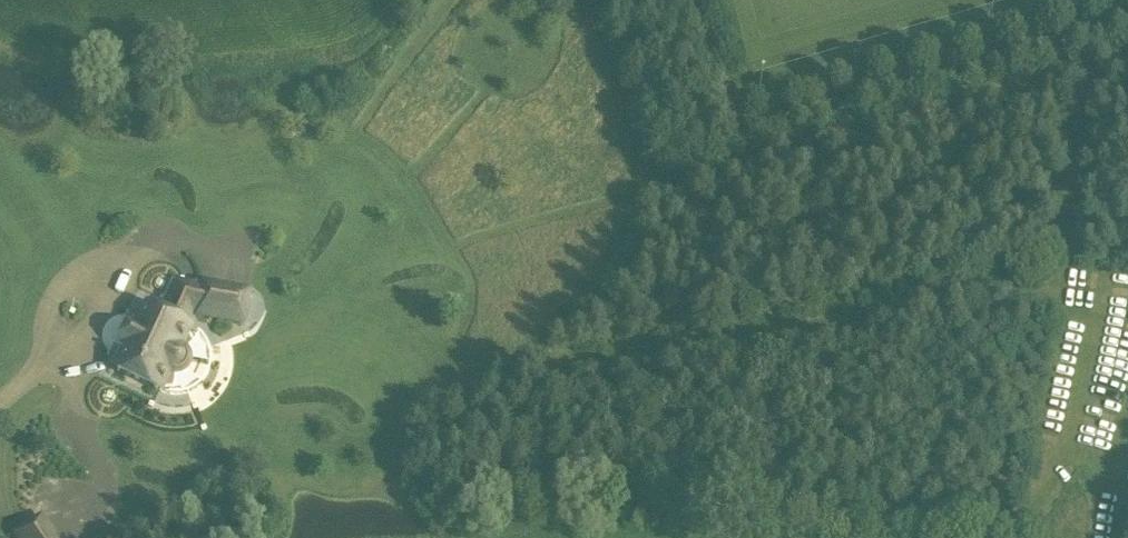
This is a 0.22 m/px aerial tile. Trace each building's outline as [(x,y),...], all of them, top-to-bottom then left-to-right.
[(250,290),(202,282),(202,287),(176,282),(163,312),(146,305),(136,326),(131,324),(120,349),(125,351),(115,372),(162,393),(170,376),(173,376),(177,377),(180,376),(182,375),(185,374),(187,372),(189,369),(190,368),(191,366),(192,363),(192,361),(192,360),(192,359),(192,357),(191,354),(191,352),(189,349),(188,348),(187,347),(185,345),(192,328),(187,325),(192,313),(197,314),(196,317),(245,326),(250,290)] [(210,384),(217,365),(206,361),(199,380),(210,384)] [(41,515),(12,534),(15,537),(57,537),(41,515)]
